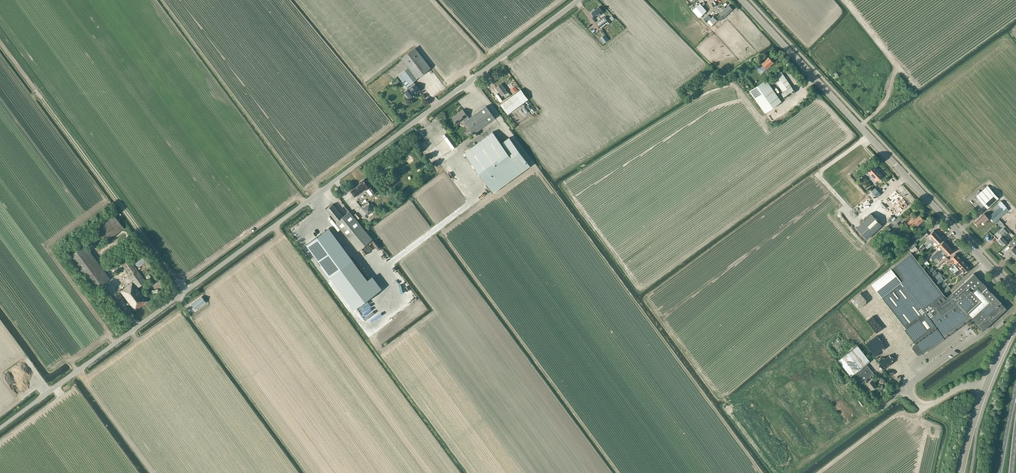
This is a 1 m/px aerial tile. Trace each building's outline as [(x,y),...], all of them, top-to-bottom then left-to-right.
[(700,3),(692,10),(699,17),(707,11),(700,4),(700,3)] [(708,15),(704,19),(711,25),(712,24),(713,24),(719,19),(721,20),(724,18),(733,9),(729,5),(725,8),(724,7),(722,9),(723,10),(716,16),(714,15),(711,18),(708,15)] [(593,12),(591,13),(595,18),(604,12),(599,6),(595,10),(594,8),(592,10),(593,12)] [(604,17),(596,23),(600,30),(609,23),(604,17)] [(415,47),(401,58),(408,67),(401,73),(406,80),(403,82),(408,89),(405,92),(407,94),(406,95),(408,97),(409,96),(410,98),(412,97),(412,98),(415,95),(421,90),(413,81),(431,67),(415,47)] [(773,62),(768,57),(762,63),(761,62),(758,66),(761,69),(764,65),(767,69),(773,62)] [(781,93),(784,97),(785,99),(795,92),(780,70),(772,76),(783,92),(781,93)] [(749,91),(754,97),(765,113),(782,101),(766,79),(749,91)] [(502,83),(496,87),(502,96),(508,92),(502,83)] [(900,96),(906,91),(903,87),(897,92),(900,96)] [(521,89),(510,97),(501,104),(508,114),(528,99),(521,89)] [(452,117),(457,124),(463,120),(474,134),(495,118),(486,105),(469,118),(463,109),(452,117)] [(528,114),(518,121),(521,124),(530,117),(528,114)] [(450,175),(438,184),(461,215),(493,192),(530,165),(515,145),(507,151),(493,132),(464,153),(444,168),(450,175)] [(874,165),(867,171),(876,181),(883,175),(874,165)] [(360,185),(351,191),(355,196),(365,189),(366,190),(371,196),(374,194),(377,191),(367,177),(360,182),(362,184),(360,185)] [(988,186),(976,196),(987,208),(999,198),(988,186)] [(875,188),(872,191),(877,197),(881,194),(875,188)] [(895,190),(889,197),(892,200),(890,202),(894,206),(896,204),(899,208),(900,207),(902,210),(908,205),(905,202),(906,201),(902,198),(903,197),(899,193),(898,194),(895,190)] [(988,217),(984,213),(974,222),(978,226),(983,221),(985,223),(989,219),(993,223),(1009,209),(1001,201),(998,203),(998,204),(993,208),(996,210),(988,217)] [(368,215),(375,210),(369,203),(363,208),(368,215)] [(358,250),(373,239),(350,211),(343,216),(333,204),(326,209),(336,222),(335,222),(358,250)] [(891,209),(883,218),(887,222),(895,212),(891,209)] [(113,213),(96,226),(106,241),(124,228),(113,213)] [(864,220),(856,228),(867,239),(882,225),(872,213),(864,220)] [(917,225),(924,219),(919,214),(914,219),(912,218),(907,222),(911,226),(915,223),(917,225)] [(900,226),(895,220),(888,226),(891,229),(893,227),(895,230),(900,226)] [(329,227),(307,244),(331,276),(353,260),(329,227)] [(1008,239),(1006,237),(1004,238),(1003,237),(1008,233),(1004,228),(999,233),(1001,236),(997,239),(1003,245),(1007,241),(1008,239)] [(931,238),(924,244),(926,246),(938,235),(934,230),(928,235),(931,238)] [(926,246),(925,247),(927,249),(935,242),(937,245),(938,244),(943,240),(938,235),(926,246)] [(920,252),(920,251),(915,246),(917,244),(914,240),(908,246),(911,249),(917,255),(920,252)] [(948,246),(944,241),(939,246),(942,249),(939,251),(938,250),(931,257),(934,259),(941,253),(948,246)] [(85,244),(67,257),(92,291),(110,278),(85,244)] [(948,255),(953,250),(948,246),(941,253),(934,259),(933,259),(936,262),(943,256),(942,256),(946,253),(948,255)] [(132,277),(134,281),(132,282),(120,291),(135,310),(147,301),(137,288),(146,281),(125,252),(117,258),(128,272),(129,272),(131,275),(129,276),(130,278),(132,277)] [(983,330),(1006,308),(1000,301),(981,280),(981,281),(974,273),(952,293),(947,297),(919,262),(911,252),(905,257),(891,268),(887,271),(871,283),(906,328),(905,329),(914,342),(913,343),(914,344),(913,345),(913,348),(918,354),(920,355),(923,353),(944,337),(971,317),(983,330)] [(955,263),(960,258),(956,253),(951,258),(947,262),(948,264),(953,260),(955,263)] [(140,266),(150,258),(148,254),(137,262),(140,266)] [(954,273),(965,263),(960,258),(955,263),(951,267),(950,268),(951,270),(954,273)] [(965,263),(954,273),(957,276),(961,272),(960,271),(962,270),(964,272),(969,268),(965,263)] [(934,276),(933,277),(936,280),(942,275),(938,271),(937,272),(938,273),(934,276)] [(118,316),(123,312),(109,294),(103,298),(118,316)] [(201,296),(191,304),(195,309),(206,302),(201,296)] [(861,304),(859,305),(868,315),(870,314),(861,304)] [(878,319),(889,325),(894,316),(883,310),(878,319)] [(878,340),(871,346),(880,357),(889,349),(883,341),(880,343),(878,340)] [(868,381),(867,383),(872,389),(877,385),(870,376),(874,373),(866,364),(870,361),(857,345),(838,360),(851,376),(859,385),(867,379),(868,381)] [(886,364),(895,357),(892,354),(884,361),(886,364)]
